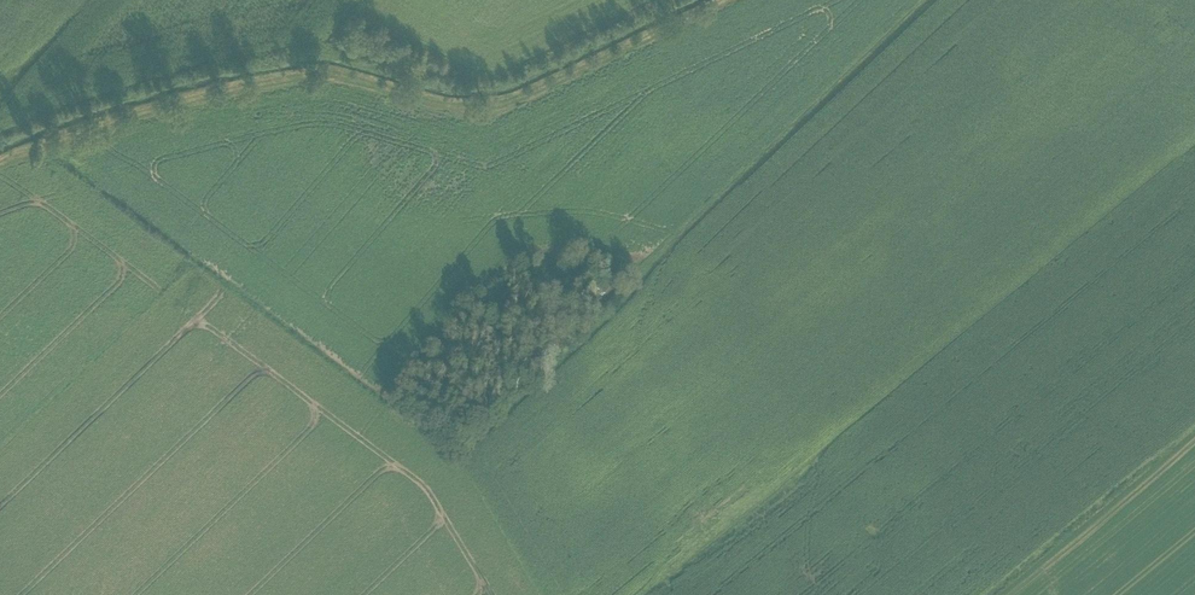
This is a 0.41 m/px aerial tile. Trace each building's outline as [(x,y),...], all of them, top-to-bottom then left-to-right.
[(602,304),(614,290),(604,281),(591,295),(592,296),(597,301),(602,304)]
